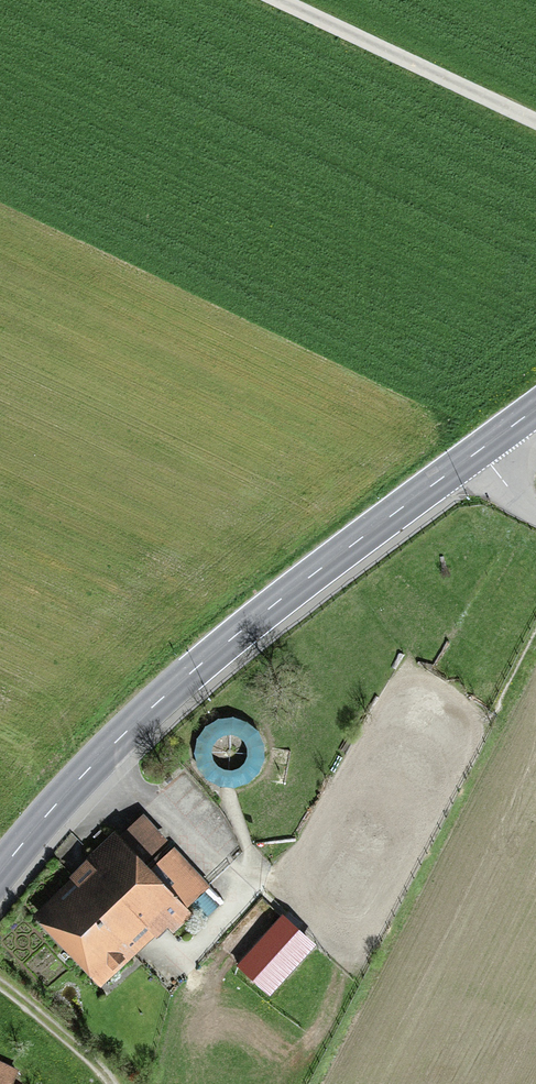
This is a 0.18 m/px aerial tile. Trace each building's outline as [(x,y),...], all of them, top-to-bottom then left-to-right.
[(142,818),(28,921),(95,995),(209,892),(142,818)] [(263,986),(306,938),(281,916),(238,964),(263,986)] [(20,1077),(0,1067),(0,1083),(17,1083),(20,1077)]
